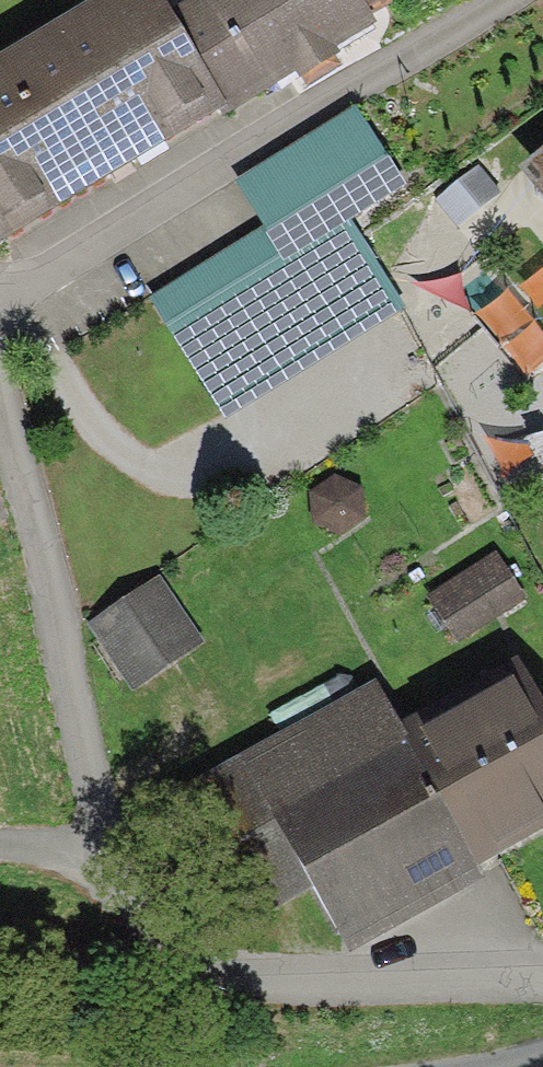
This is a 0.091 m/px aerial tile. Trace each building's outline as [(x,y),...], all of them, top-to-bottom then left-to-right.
[(147,31),(128,0),(108,0),(0,65),(0,255),(207,130),(147,31)] [(147,31),(207,130),(213,140),(281,99),(284,104),(326,79),(322,74),(364,49),(355,34),(335,0),(199,0),(147,31)] [(355,34),(411,0),(335,0),(355,34)] [(133,303),(211,430),(395,318),(340,229),(394,196),(344,115),(223,189),(250,232),(133,303)] [(511,174),(542,214),(542,149),(511,174)] [(482,549),(414,591),(445,640),(513,598),(482,549)] [(123,701),(196,650),(148,582),(75,633),(123,701)] [(158,784),(235,923),(299,887),(333,948),(471,872),(463,858),(542,814),(542,720),(509,659),(390,725),(360,672),(158,784)]
